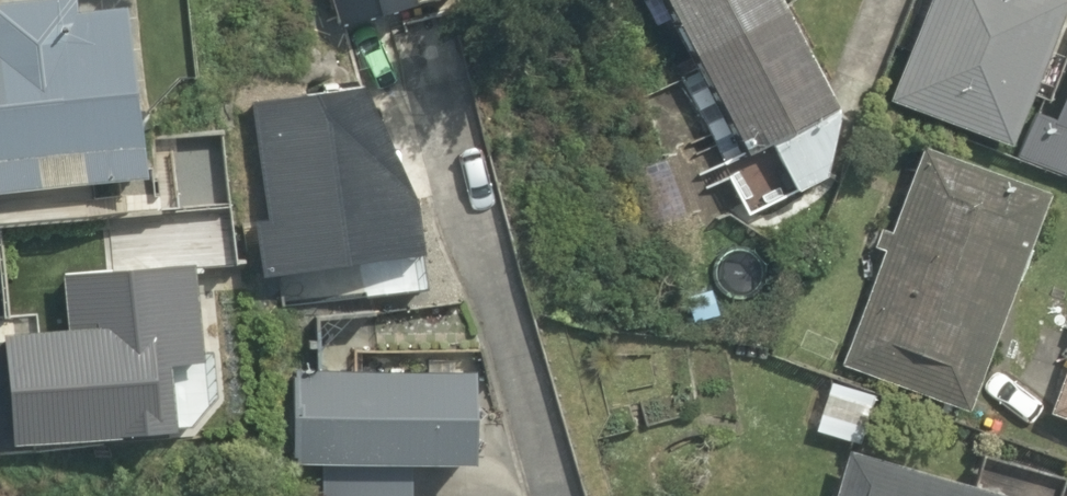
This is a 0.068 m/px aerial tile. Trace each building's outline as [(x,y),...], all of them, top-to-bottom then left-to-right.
[(322,59),(472,28),(466,0),(309,0),(322,59)] [(777,0),(667,0),(764,185),(850,140),(777,0)] [(1028,165),(1066,179),(1066,116),(1064,123),(1046,116),(1066,60),(1066,24),(1003,0),(944,0),(900,117),(1028,165)] [(133,208),(133,199),(158,198),(152,30),(0,34),(0,212),(133,208)] [(388,273),(362,83),(303,91),(329,281),(388,273)] [(1061,212),(927,164),(851,370),(985,419),(1061,212)] [(489,382),(292,363),(282,466),(479,485),(489,382)] [(1051,429),(1066,435),(1066,387),(1051,429)] [(840,495),(975,495),(848,464),(840,495)]
